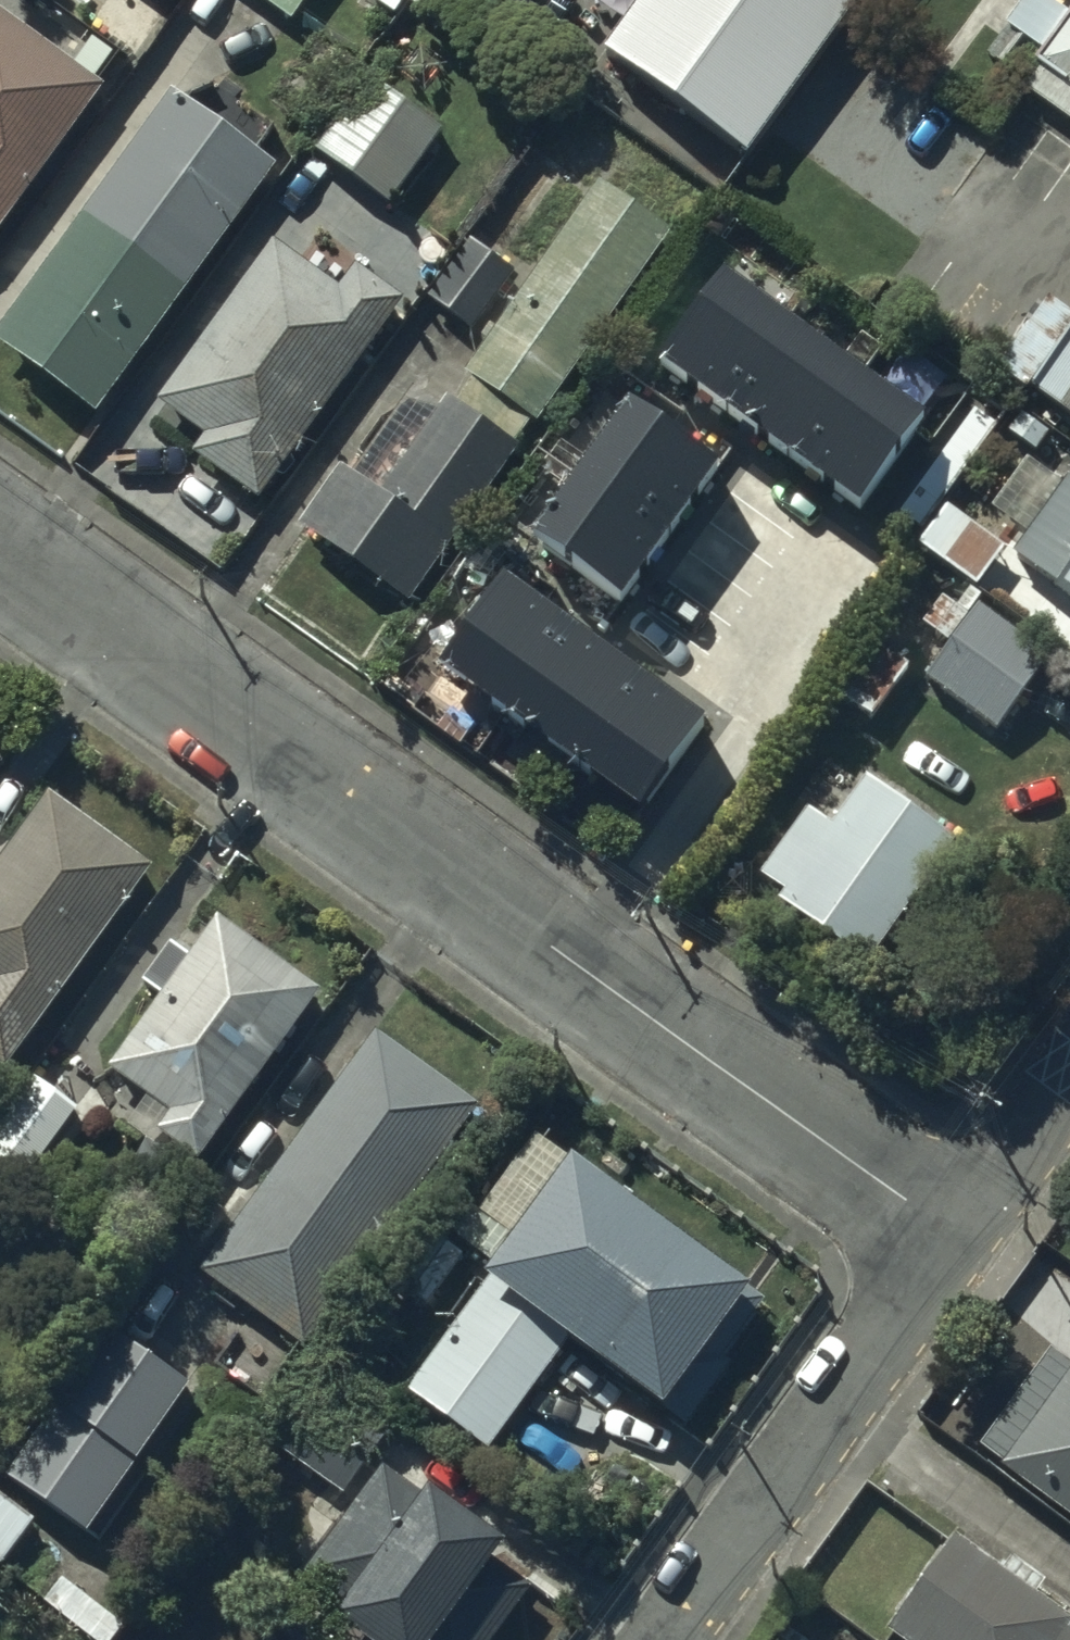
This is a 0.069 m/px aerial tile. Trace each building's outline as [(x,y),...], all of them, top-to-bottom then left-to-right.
[(292,27),(310,0),(252,0),(292,27)] [(600,49),(746,153),(855,0),(635,0),(600,49)] [(1034,58),(1069,83),(1069,8),(1034,58)] [(0,26),(0,249),(107,107),(0,26)] [(372,94),(320,162),(388,214),(440,146),(372,94)] [(0,347),(0,363),(96,433),(274,189),(170,113),(0,347)] [(299,537),(407,616),(517,466),(512,462),(530,437),(534,440),(672,252),(599,198),(463,383),(472,390),(457,411),(451,407),(380,504),(343,477),(299,537)] [(274,254),(159,413),(205,449),(190,467),(252,515),(407,316),(359,279),(340,303),(274,254)] [(470,256),(429,306),(470,341),(511,289),(470,256)] [(1027,346),(1069,376),(1069,284),(1027,346)] [(723,311),(662,397),(861,538),(922,451),(723,311)] [(632,419),(531,553),(614,615),(714,480),(632,419)] [(1013,567),(1058,601),(1055,605),(1069,616),(1069,493),(1068,491),(1013,567)] [(505,581),(442,669),(632,808),(696,720),(505,581)] [(978,621),(926,693),(999,747),(1052,675),(978,621)] [(45,780),(0,841),(0,1054),(1,1055),(147,855),(45,780)] [(808,827),(761,892),(786,910),(778,921),(866,985),(955,863),(866,798),(832,845),(808,827)] [(319,976),(214,903),(188,939),(168,925),(136,970),(156,984),(107,1054),(144,1080),(125,1107),(151,1126),(157,1119),(199,1148),(319,976)] [(475,1092),(370,1017),(197,1259),(257,1301),(219,1355),(265,1388),(475,1092)] [(0,1116),(0,1201),(77,1104),(33,1071),(0,1116)] [(492,1257),(406,1375),(487,1437),(575,1322),(688,1409),(729,1356),(721,1350),(762,1296),(740,1279),(747,1270),(545,1115),(477,1203),(503,1223),(483,1250),(492,1257)] [(103,1319),(6,1461),(83,1513),(179,1371),(103,1319)] [(979,1434),(1069,1498),(1069,1352),(1048,1336),(979,1434)] [(380,1452),(306,1553),(339,1577),(328,1592),(395,1639),(414,1639),(415,1639),(416,1639),(480,1639),(527,1575),(487,1545),(504,1522),(496,1517),(519,1486),(473,1453),(449,1486),(425,1469),(418,1479),(380,1452)] [(35,1511),(0,1484),(0,1557),(35,1511)] [(951,1519),(882,1617),(915,1639),(1069,1639),(1069,1602),(951,1519)] [(42,1592),(102,1639),(104,1639),(139,1597),(78,1548),(42,1592)]
